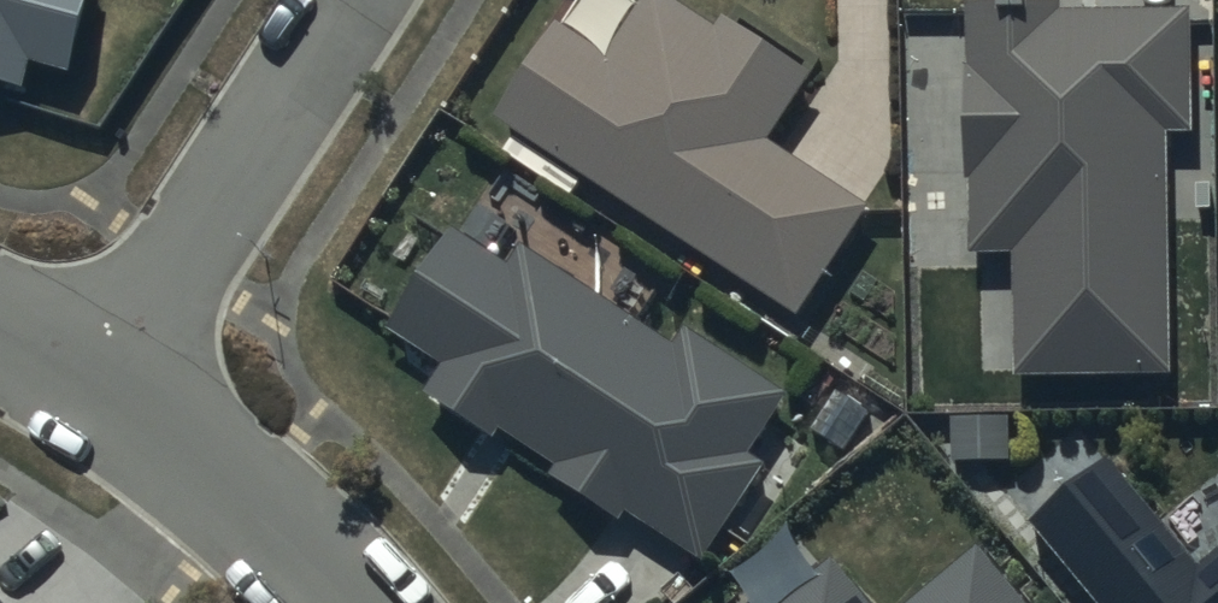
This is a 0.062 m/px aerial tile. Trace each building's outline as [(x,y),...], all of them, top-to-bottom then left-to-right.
[(24,88),(31,63),(66,73),(87,0),(0,0),(0,81),(24,88)] [(496,119),(797,314),(870,204),(771,139),(813,76),(722,17),(715,29),(671,0),(644,0),(637,10),(623,0),(589,0),(571,28),(560,21),(496,119)] [(971,66),(963,66),(963,173),(973,174),(973,250),(1015,250),(1015,373),(1169,373),(1169,131),(1190,130),(1190,7),(1060,7),(1060,0),(971,0),(971,66)] [(511,267),(452,226),(384,324),(443,365),(425,392),(493,439),(501,428),(556,466),(549,475),(619,523),(628,510),(701,560),(767,465),(748,451),(786,396),(685,325),(671,345),(526,245),(511,267)] [(1201,571),(1106,460),(1032,524),(1100,602),(1217,602),(1217,557),(1201,571)] [(984,545),(913,602),(1032,602),(984,545)] [(778,602),(875,602),(836,556),(778,602)]
